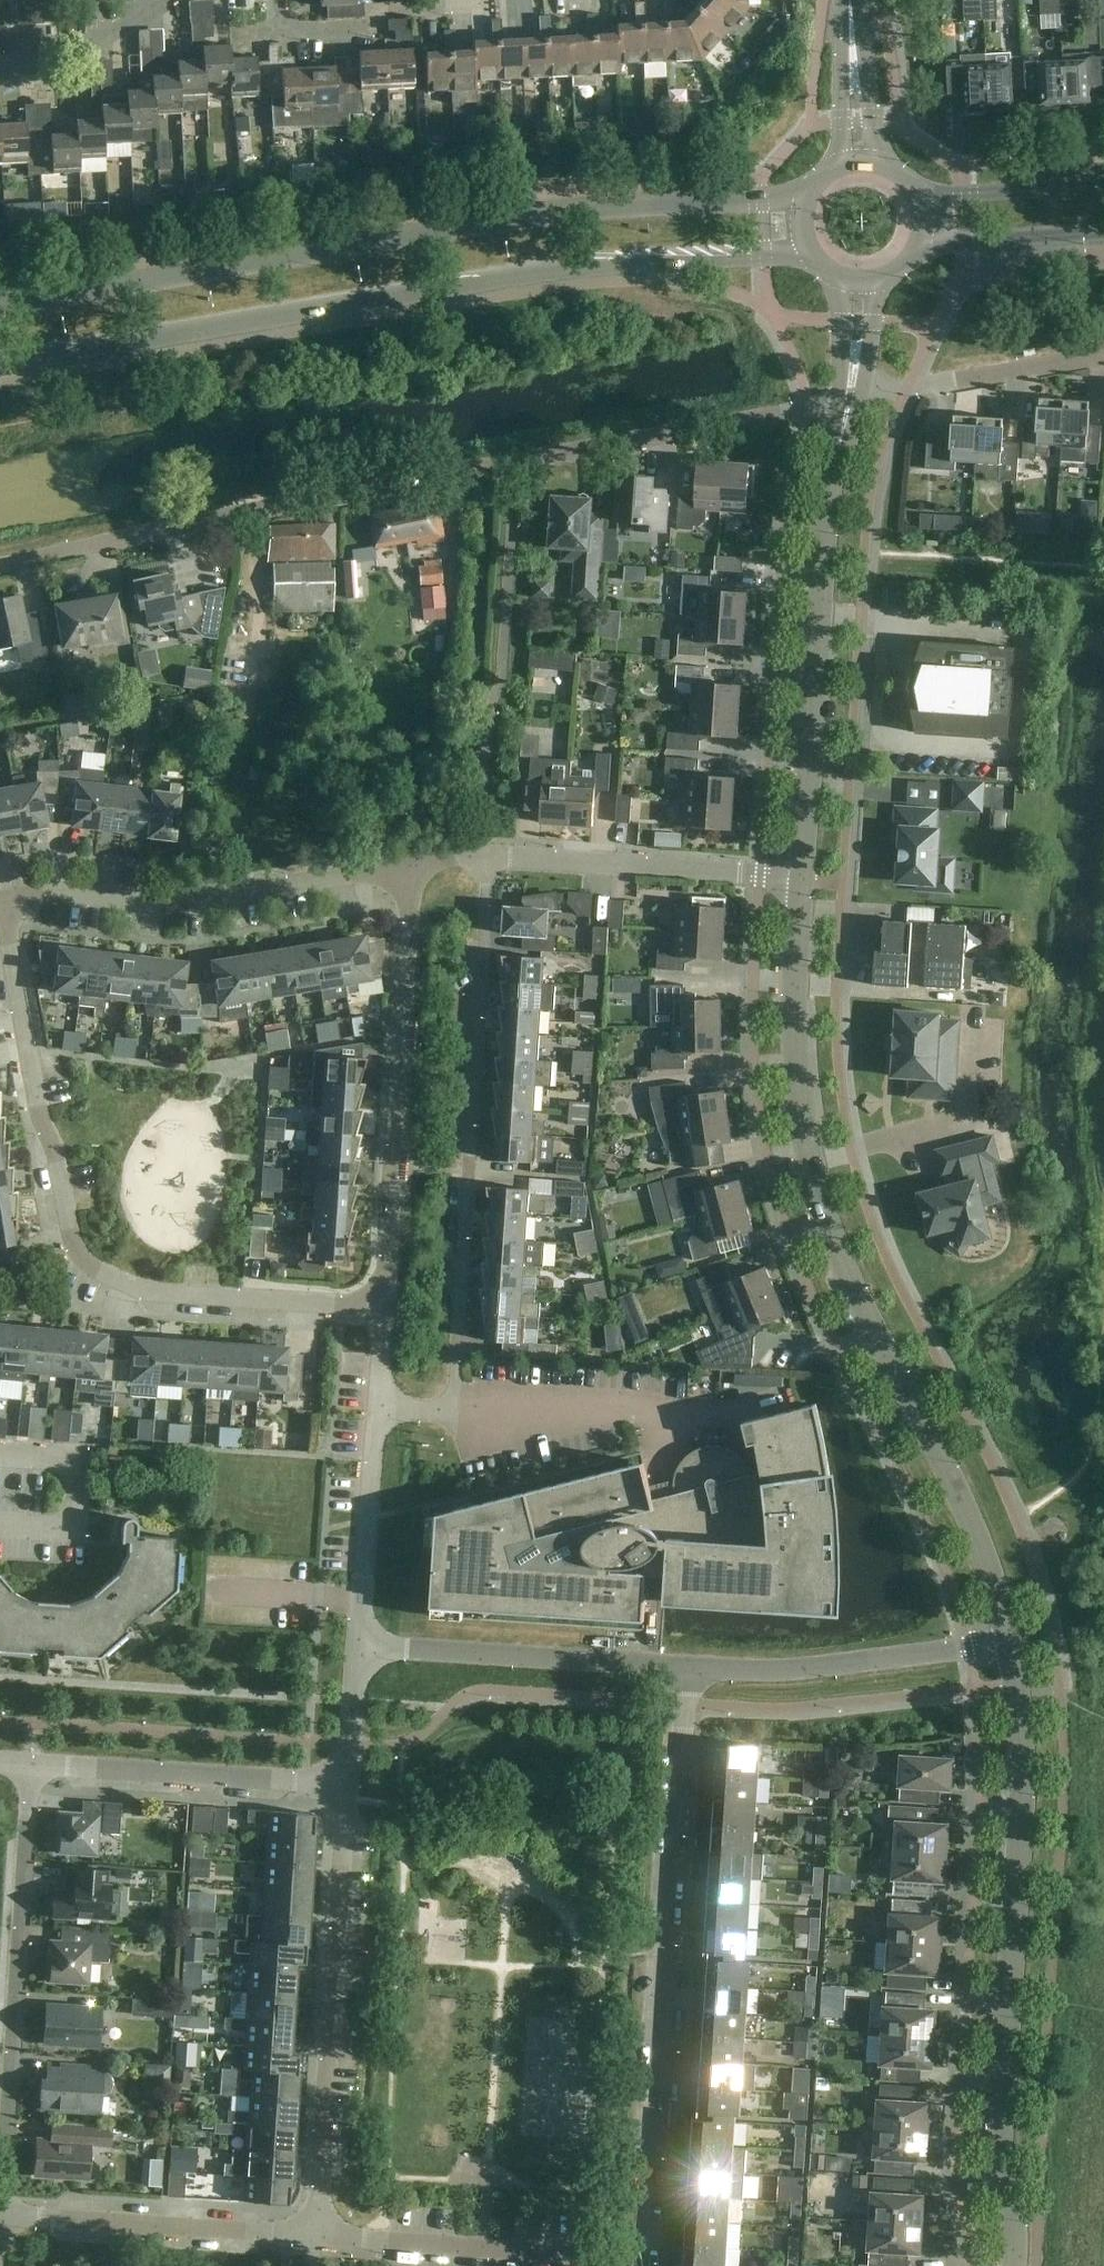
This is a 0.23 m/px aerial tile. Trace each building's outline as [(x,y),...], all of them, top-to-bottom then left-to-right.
[(30,0),(17,0),(18,25),(31,24),(30,0)] [(31,24),(44,24),(43,0),(30,0),(31,24)] [(365,17),(364,4),(357,4),(357,0),(321,0),(321,7),(333,6),(333,18),(329,19),(365,17)] [(748,8),(725,0),(703,0),(696,8),(725,34),(748,8)] [(748,8),(748,0),(725,0),(748,8)] [(984,0),(964,0),(965,21),(985,20),(984,0)] [(985,20),(999,20),(998,0),(984,0),(985,20)] [(1061,0),(1041,0),(1042,17),(1062,16),(1061,0)] [(1081,0),(1061,0),(1062,16),(1082,14),(1081,0)] [(1083,25),(1103,25),(1103,0),(1083,0),(1083,25)] [(645,2),(640,2),(635,3),(635,14),(645,13),(645,2)] [(696,8),(683,22),(702,60),(725,34),(696,8)] [(588,25),(598,25),(597,13),(587,14),(588,25)] [(616,26),(617,35),(619,64),(620,64),(644,63),(642,25),(646,24),(645,13),(635,14),(636,25),(616,26)] [(550,16),(545,16),(539,17),(540,28),(550,27),(550,16)] [(502,19),(497,19),(492,19),(492,30),(502,30),(502,19)] [(207,99),(204,46),(203,22),(195,23),(193,25),(195,59),(179,60),(181,114),(182,114),(182,112),(208,110),(207,99)] [(232,98),(230,58),(230,45),(204,46),(203,38),(210,38),(213,34),(213,22),(203,22),(204,46),(207,99),(207,86),(231,85),(232,98)] [(683,22),(666,23),(668,61),(702,60),(683,22)] [(644,63),(668,61),(666,23),(646,24),(642,25),(644,63)] [(588,36),(569,37),(572,76),(596,74),(594,36),(599,36),(598,25),(588,25),(588,36)] [(540,39),(522,40),(524,78),(548,77),(546,39),(551,38),(550,27),(540,28),(540,39)] [(399,41),(412,40),(412,30),(396,31),(396,38),(399,41)] [(454,30),(449,30),(444,31),(445,42),(455,41),(454,30)] [(473,42),(474,51),(476,81),(477,81),(500,79),(498,41),(503,41),(502,30),(492,30),(493,41),(473,42)] [(620,64),(619,64),(617,35),(599,36),(594,36),(596,74),(620,73),(620,64)] [(546,39),(548,77),(572,76),(569,37),(551,38),(546,39)] [(500,79),(524,78),(522,40),(503,41),(498,41),(500,79)] [(428,92),(453,91),(451,53),(456,52),(455,41),(445,42),(445,53),(426,54),(428,92)] [(230,45),(230,58),(232,98),(259,96),(259,99),(271,99),(270,68),(258,68),(257,57),(231,58),(230,45)] [(388,90),(415,88),(413,48),(386,50),(388,90)] [(271,68),(270,68),(271,99),(284,98),(284,109),(311,107),(309,67),(294,68),(294,58),(282,59),(282,49),(270,50),(271,68)] [(362,91),(388,90),(386,50),(360,51),(360,63),(348,63),(350,114),(363,113),(362,91)] [(142,90),(128,90),(131,143),(132,143),(157,142),(156,129),(152,51),(141,52),(142,90)] [(162,51),(152,51),(156,129),(157,129),(156,115),(181,114),(179,60),(178,60),(178,61),(163,62),(162,51)] [(477,90),(477,81),(476,81),(474,51),(456,52),(451,53),(453,91),(477,90)] [(1088,60),(1064,61),(1066,104),(1072,104),(1072,107),(1086,106),(1085,103),(1091,103),(1091,85),(1103,84),(1102,53),(1088,53),(1088,60)] [(1066,104),(1064,61),(1040,63),(1040,56),(1026,57),(1027,88),(1040,88),(1041,106),(1047,105),(1047,108),(1061,107),(1061,105),(1066,104)] [(1011,64),(988,66),(990,109),(996,108),(996,111),(1009,110),(1009,107),(1015,107),(1014,89),(1027,88),(1026,57),(1011,57),(1011,64)] [(990,109),(988,66),(964,67),(963,60),(948,61),(950,93),(964,92),(965,110),(971,109),(971,112),(984,111),(984,109),(990,109)] [(335,66),(309,67),(311,107),(338,106),(340,142),(351,141),(349,114),(350,114),(348,63),(335,64),(335,66)] [(106,145),(131,143),(128,90),(127,91),(128,104),(104,105),(103,97),(110,96),(113,93),(112,80),(102,81),(102,94),(106,158),(107,158),(106,145)] [(103,119),(77,120),(81,173),(81,160),(106,158),(102,94),(92,95),(93,108),(96,111),(102,111),(103,119)] [(52,133),(39,133),(42,175),(81,173),(77,120),(77,133),(52,135),(52,133)] [(42,175),(39,133),(27,134),(27,123),(0,124),(0,126),(2,164),(28,162),(29,175),(42,175)] [(295,134),(275,136),(276,151),(296,150),(295,134)] [(1062,446),(1065,400),(1040,398),(1038,427),(1024,427),(1022,459),(1037,459),(1038,444),(1062,446)] [(1062,461),(1073,462),(1099,464),(1101,432),(1088,431),(1089,402),(1065,400),(1062,446),(1063,446),(1062,461)] [(976,463),(979,417),(954,416),(953,434),(943,434),(943,430),(928,429),(926,469),(955,471),(956,462),(976,463)] [(979,417),(976,463),(988,464),(987,479),(1017,481),(1019,449),(1002,448),(1004,419),(979,417)] [(720,510),(724,463),(698,461),(695,498),(679,497),(677,529),(693,530),(694,526),(699,526),(706,521),(707,509),(720,510)] [(755,465),(724,463),(720,510),(747,512),(748,498),(753,498),(755,465)] [(649,523),(648,529),(648,531),(665,532),(668,500),(652,499),(653,478),(637,477),(637,480),(624,479),(624,476),(621,476),(618,521),(649,523)] [(599,601),(601,565),(604,525),(590,524),(592,499),(591,499),(589,495),(584,493),(580,495),(576,498),(553,497),(552,517),(551,517),(550,527),(551,527),(550,547),(562,548),(561,562),(574,563),(572,600),(599,601)] [(417,545),(444,540),(436,496),(404,501),(404,510),(370,516),(375,548),(416,541),(417,545)] [(270,527),(268,563),(335,561),(336,524),(270,527)] [(630,557),(629,543),(611,544),(612,558),(630,557)] [(665,551),(651,550),(650,562),(665,563),(665,551)] [(715,570),(743,572),(744,558),(716,556),(715,570)] [(446,618),(440,559),(423,561),(424,565),(418,566),(423,620),(446,618)] [(377,560),(362,561),(363,586),(378,586),(377,560)] [(333,563),(273,565),(275,613),(335,611),(333,563)] [(178,629),(191,626),(203,636),(217,638),(224,589),(185,597),(184,588),(177,584),(168,586),(166,575),(164,575),(161,574),(158,575),(155,575),(152,576),(149,578),(133,582),(139,607),(137,608),(137,609),(144,607),(148,626),(150,626),(156,619),(162,624),(159,627),(165,630),(176,628),(178,639),(180,639),(178,629)] [(699,602),(698,616),(745,619),(747,593),(710,591),(711,577),(683,575),(682,595),(688,601),(699,602)] [(552,581),(534,580),(533,597),(550,599),(552,581)] [(57,607),(63,646),(86,642),(87,649),(127,642),(118,589),(89,594),(91,601),(57,607)] [(12,645),(18,649),(21,663),(49,657),(41,621),(29,624),(24,621),(19,596),(0,600),(0,648),(12,645)] [(745,619),(698,616),(697,630),(686,629),(679,635),(678,654),(706,656),(707,643),(743,645),(745,619)] [(575,671),(577,653),(541,649),(542,638),(531,637),(528,666),(575,671)] [(1016,649),(985,647),(923,642),(915,665),(919,682),(914,683),(913,691),(918,692),(912,709),(917,733),(1010,739),(1016,649)] [(692,708),(739,712),(741,686),(704,683),(705,667),(677,665),(676,687),(682,694),(693,695),(692,708)] [(188,673),(189,688),(209,687),(208,672),(188,673)] [(168,706),(157,708),(161,726),(172,724),(168,706)] [(739,712),(692,708),(690,734),(668,733),(667,749),(700,751),(701,735),(737,738),(739,712)] [(146,729),(142,710),(131,712),(135,731),(146,729)] [(116,715),(105,717),(109,736),(120,734),(116,715)] [(59,723),(59,725),(62,738),(79,735),(77,720),(59,723)] [(84,765),(108,767),(109,752),(85,750),(84,765)] [(570,778),(567,825),(593,827),(595,790),(609,791),(611,754),(597,753),(595,779),(570,778)] [(687,775),(686,801),(733,804),(735,778),(698,775),(699,759),(667,757),(666,774),(687,775)] [(570,778),(572,760),(531,758),(528,810),(541,811),(541,823),(567,825),(570,778)] [(14,788),(20,828),(26,827),(27,830),(46,824),(42,803),(59,802),(58,773),(57,760),(39,760),(39,774),(39,783),(27,785),(25,773),(13,775),(15,788),(14,788)] [(92,825),(98,826),(103,785),(101,785),(103,769),(77,767),(77,773),(58,773),(59,802),(74,802),(72,823),(92,828),(92,825)] [(901,840),(901,848),(901,849),(901,850),(902,851),(903,852),(904,853),(906,853),(905,858),(904,858),(903,858),(902,859),(901,860),(900,861),(900,863),(899,881),(917,883),(917,888),(951,891),(955,891),(957,861),(957,855),(940,854),(942,824),(940,824),(941,805),(938,804),(940,780),(939,780),(911,778),(909,803),(899,803),(896,840),(901,840)] [(956,782),(954,809),(981,810),(983,784),(956,782)] [(153,791),(148,832),(160,835),(159,838),(174,840),(180,784),(170,783),(169,793),(153,791)] [(128,788),(103,785),(98,826),(117,831),(117,828),(123,829),(128,788)] [(20,828),(14,788),(0,790),(0,831),(1,831),(2,834),(20,828)] [(142,831),(148,832),(153,791),(128,788),(123,829),(142,834),(142,831)] [(618,794),(616,822),(630,823),(632,795),(618,794)] [(733,804),(686,801),(684,827),(731,830),(733,804)] [(681,834),(669,834),(668,846),(680,847),(681,834)] [(285,839),(286,847),(300,846),(299,838),(285,839)] [(506,915),(504,934),(523,935),(522,950),(554,952),(555,935),(548,935),(549,912),(561,912),(561,911),(558,911),(556,894),(525,899),(525,900),(524,908),(508,907),(509,916),(506,915)] [(679,905),(677,931),(724,934),(726,908),(726,899),(694,897),(693,906),(679,905)] [(609,928),(623,929),(625,901),(611,900),(609,928)] [(876,951),(876,952),(966,958),(964,957),(966,926),(929,923),(929,925),(912,924),(912,923),(885,921),(883,938),(878,937),(877,951),(876,951)] [(609,928),(595,927),(593,954),(607,955),(609,928)] [(724,934),(677,931),(676,944),(665,944),(658,949),(657,969),(685,971),(686,957),(722,960),(724,934)] [(355,938),(338,943),(346,992),(347,992),(354,990),(358,986),(357,981),(370,979),(370,975),(377,973),(378,973),(381,951),(379,951),(366,953),(364,939),(356,941),(355,938)] [(346,992),(338,943),(331,945),(330,942),(313,947),(320,988),(322,1000),(348,995),(347,992),(346,992)] [(320,988),(313,947),(306,949),(305,946),(288,952),(295,992),(320,988)] [(54,991),(80,994),(85,953),(67,949),(67,952),(59,950),(57,965),(44,963),(43,963),(46,985),(47,985),(55,986),(54,991)] [(280,951),(263,956),(270,996),(295,992),(288,952),(281,954),(280,951)] [(103,1007),(104,1007),(110,956),(92,952),(92,955),(85,953),(80,994),(96,996),(95,1006),(103,1007)] [(966,958),(876,952),(874,985),(908,987),(908,984),(925,985),(925,987),(971,990),(973,958),(966,958)] [(117,958),(110,956),(104,1007),(105,997),(130,1000),(135,959),(118,955),(117,958)] [(245,1000),(270,996),(263,956),(256,958),(255,955),(238,960),(245,1000)] [(507,982),(543,984),(545,958),(503,955),(506,981),(507,982)] [(147,1015),(154,1016),(160,962),(143,958),(142,961),(135,959),(130,1000),(144,1001),(147,1015)] [(200,986),(200,1015),(220,1015),(220,1005),(245,1000),(238,960),(231,962),(230,959),(212,964),(216,986),(200,986)] [(167,964),(160,962),(154,1016),(166,1017),(171,1013),(181,1014),(181,1016),(200,1015),(200,986),(184,986),(186,965),(168,961),(167,964)] [(586,975),(585,987),(604,988),(605,977),(586,975)] [(556,985),(543,984),(507,982),(506,981),(501,981),(505,1006),(505,1007),(541,1010),(555,1010),(556,985)] [(673,1027),(721,1026),(720,1000),(684,1001),(683,985),(655,985),(656,1007),(662,1013),(673,1013),(673,1027)] [(603,1000),(604,988),(585,987),(584,998),(603,1000)] [(540,1035),(541,1010),(505,1007),(505,1006),(499,1006),(503,1031),(503,1032),(540,1035)] [(897,1049),(893,1049),(893,1051),(895,1051),(893,1076),(910,1077),(909,1097),(926,1098),(926,1099),(934,1099),(955,1100),(958,1055),(959,1040),(960,1021),(940,1019),(940,1014),(897,1011),(896,1036),(894,1036),(894,1038),(897,1038),(897,1049)] [(577,1012),(576,1023),(595,1025),(596,1013),(577,1012)] [(354,1036),(365,1034),(361,1016),(350,1018),(354,1036)] [(336,1020),(325,1022),(329,1041),(340,1039),(336,1020)] [(318,1043),(329,1041),(325,1022),(314,1024),(318,1043)] [(721,1026),(673,1027),(674,1041),(663,1041),(657,1047),(657,1053),(652,1053),(653,1069),(685,1069),(685,1053),(721,1052),(721,1026)] [(279,1049),(290,1047),(287,1029),(276,1031),(279,1049)] [(62,1050),(73,1051),(75,1032),(64,1031),(62,1050)] [(268,1051),(279,1049),(276,1031),(265,1033),(268,1051)] [(538,1059),(540,1035),(503,1032),(503,1031),(498,1031),(501,1057),(502,1057),(538,1060),(538,1059)] [(86,1034),(75,1032),(73,1051),(84,1052),(86,1034)] [(112,1056),(123,1057),(126,1038),(115,1037),(112,1056)] [(137,1040),(126,1038),(123,1057),(135,1058),(137,1040)] [(359,1084),(359,1083),(366,1058),(362,1058),(363,1043),(314,1051),(312,1081),(359,1084)] [(574,1051),(574,1062),(593,1064),(593,1052),(574,1051)] [(496,1056),(500,1082),(500,1083),(536,1085),(536,1084),(552,1085),(554,1060),(538,1059),(538,1060),(502,1057),(501,1057),(496,1056)] [(592,1075),(593,1064),(574,1062),(573,1074),(592,1075)] [(269,1067),(269,1078),(288,1079),(288,1068),(269,1067)] [(287,1091),(288,1079),(269,1078),(268,1089),(287,1091)] [(310,1107),(321,1107),(357,1109),(364,1084),(359,1083),(359,1084),(312,1081),(310,1107)] [(535,1111),(536,1085),(500,1083),(500,1082),(494,1082),(498,1107),(498,1108),(535,1111)] [(660,1126),(681,1123),(728,1116),(724,1090),(688,1096),(686,1082),(650,1087),(652,1101),(660,1126)] [(571,1101),(570,1113),(589,1114),(590,1103),(571,1101)] [(363,1109),(357,1109),(321,1107),(319,1132),(355,1135),(356,1134),(363,1109)] [(534,1120),(535,1111),(498,1108),(498,1107),(493,1107),(497,1134),(538,1136),(538,1135),(545,1136),(546,1121),(534,1120)] [(588,1126),(589,1114),(570,1113),(569,1124),(588,1126)] [(728,1116),(681,1123),(660,1126),(667,1145),(670,1165),(687,1162),(688,1168),(723,1163),(720,1144),(732,1142),(728,1116)] [(266,1117),(265,1129),(284,1130),(285,1119),(266,1117)] [(283,1141),(284,1130),(265,1129),(264,1140),(283,1141)] [(319,1132),(317,1157),(354,1160),(354,1159),(361,1134),(356,1134),(355,1135),(319,1132)] [(537,1162),(538,1136),(497,1134),(501,1163),(518,1164),(518,1161),(537,1162)] [(919,1194),(930,1234),(942,1231),(942,1232),(946,1248),(957,1254),(962,1244),(963,1244),(991,1237),(981,1197),(999,1193),(992,1162),(999,1161),(993,1136),(947,1148),(956,1185),(919,1194)] [(8,1168),(8,1167),(9,1141),(3,1142),(3,1143),(0,1143),(0,1169),(8,1168)] [(359,1159),(354,1159),(354,1160),(317,1157),(316,1183),(352,1185),(352,1184),(359,1159)] [(587,1162),(558,1160),(557,1174),(586,1176),(587,1162)] [(8,1167),(8,1168),(0,1169),(0,1195),(12,1193),(12,1192),(13,1166),(8,1167)] [(262,1168),(262,1179),(281,1180),(281,1169),(262,1168)] [(675,1223),(700,1216),(701,1217),(746,1205),(739,1180),(706,1189),(701,1170),(663,1181),(675,1223)] [(280,1192),(281,1180),(262,1179),(261,1191),(280,1192)] [(585,1183),(556,1181),(556,1195),(584,1197),(585,1183)] [(315,1195),(314,1208),(350,1210),(351,1210),(358,1185),(352,1184),(352,1185),(316,1183),(302,1182),(301,1194),(315,1195)] [(491,1213),(528,1215),(529,1189),(488,1187),(491,1212),(491,1213)] [(12,1192),(12,1193),(0,1195),(0,1221),(16,1218),(17,1191),(12,1192)] [(746,1205),(701,1217),(704,1231),(693,1234),(689,1241),(694,1260),(721,1253),(718,1240),(753,1230),(746,1205)] [(313,1220),(312,1232),(312,1233),(349,1236),(356,1210),(351,1210),(350,1210),(314,1208),(301,1207),(300,1219),(313,1220)] [(526,1241),(528,1215),(491,1213),(491,1212),(486,1212),(490,1237),(490,1238),(526,1241)] [(271,1227),(272,1216),(253,1214),(252,1226),(271,1227)] [(16,1218),(0,1221),(0,1250),(15,1247),(16,1218)] [(251,1229),(249,1257),(264,1258),(265,1229),(251,1229)] [(575,1233),(577,1244),(596,1241),(594,1229),(575,1233)] [(346,1245),(349,1236),(312,1233),(312,1232),(298,1232),(297,1244),(306,1245),(305,1258),(298,1264),(304,1271),(317,1272),(324,1266),(349,1267),(346,1245)] [(526,1242),(526,1241),(490,1238),(490,1237),(484,1237),(488,1263),(524,1266),(524,1267),(543,1268),(545,1243),(526,1242)] [(598,1252),(596,1241),(577,1244),(580,1256),(598,1252)] [(488,1263),(482,1262),(486,1288),(486,1289),(523,1291),(524,1267),(524,1266),(488,1263)] [(722,1285),(731,1309),(775,1291),(765,1267),(731,1281),(726,1268),(700,1278),(706,1292),(722,1285)] [(585,1285),(588,1296),(606,1292),(604,1281),(585,1285)] [(481,1288),(485,1314),(521,1316),(526,1316),(526,1317),(540,1318),(541,1303),(535,1303),(536,1292),(523,1291),(486,1289),(486,1288),(481,1288)] [(775,1291),(731,1309),(712,1317),(722,1340),(717,1342),(722,1356),(753,1358),(754,1337),(751,1329),(767,1322),(768,1324),(789,1326),(775,1291)] [(609,1303),(606,1292),(588,1296),(590,1307),(609,1303)] [(539,1330),(540,1318),(526,1317),(526,1316),(521,1316),(485,1314),(488,1341),(525,1343),(526,1329),(539,1330)] [(29,1330),(12,1326),(11,1329),(4,1327),(0,1365),(0,1379),(24,1382),(25,1371),(29,1330)] [(50,1373),(54,1333),(37,1329),(36,1332),(29,1330),(25,1371),(40,1372),(39,1381),(49,1382),(50,1373)] [(54,1333),(50,1373),(75,1376),(79,1335),(62,1331),(61,1334),(54,1333)] [(100,1388),(115,1390),(117,1362),(103,1361),(105,1338),(87,1334),(87,1337),(79,1335),(75,1376),(77,1376),(75,1389),(87,1390),(91,1385),(100,1386),(100,1388)] [(157,1383),(159,1342),(152,1342),(152,1339),(133,1340),(132,1363),(117,1362),(115,1390),(130,1391),(130,1394),(156,1396),(157,1383)] [(157,1383),(182,1384),(185,1343),(177,1344),(177,1341),(159,1342),(157,1383)] [(185,1343),(182,1384),(207,1386),(210,1345),(203,1346),(203,1342),(185,1343)] [(529,1343),(528,1357),(557,1359),(558,1345),(529,1343)] [(206,1397),(232,1398),(235,1347),(228,1347),(228,1344),(210,1345),(207,1386),(206,1397)] [(258,1389),(260,1349),(253,1349),(253,1346),(235,1347),(232,1398),(257,1400),(258,1389)] [(258,1389),(283,1391),(283,1401),(297,1402),(299,1374),(285,1373),(286,1350),(279,1351),(278,1348),(260,1349),(258,1389)] [(304,1374),(305,1354),(294,1353),(293,1374),(304,1374)] [(746,1465),(743,1460),(738,1455),(733,1451),(727,1448),(720,1447),(713,1446),(707,1446),(701,1448),(696,1450),(691,1453),(686,1457),(681,1462),(678,1468),(676,1474),(674,1480),(674,1487),(675,1494),(653,1499),(644,1462),(438,1515),(436,1547),(449,1548),(448,1557),(435,1557),(432,1607),(609,1619),(645,1621),(645,1612),(648,1575),(654,1575),(654,1580),(666,1581),(664,1604),(835,1615),(837,1578),(836,1544),(834,1510),(830,1474),(824,1440),(816,1404),(743,1423),(749,1445),(757,1443),(759,1453),(762,1472),(750,1474),(749,1469),(746,1465)] [(29,1420),(45,1422),(46,1409),(31,1407),(29,1420)] [(54,1409),(51,1440),(68,1442),(72,1411),(54,1409)] [(167,1442),(178,1443),(179,1424),(168,1423),(167,1442)] [(190,1425),(179,1424),(178,1443),(189,1443),(190,1425)] [(218,1445),(229,1446),(230,1427),(219,1427),(218,1445)] [(241,1428),(230,1427),(229,1446),(240,1447),(241,1428)] [(272,1429),(257,1428),(255,1446),(271,1448),(272,1429)] [(94,1443),(110,1444),(111,1430),(95,1429),(94,1443)] [(122,1526),(121,1542),(128,1542),(127,1554),(119,1572),(90,1598),(71,1604),(32,1602),(14,1593),(0,1576),(0,1644),(5,1646),(5,1651),(35,1653),(35,1647),(62,1649),(62,1655),(92,1657),(92,1652),(102,1649),(105,1652),(128,1633),(124,1628),(144,1610),(148,1615),(171,1595),(167,1591),(172,1582),(177,1582),(179,1552),(173,1552),(174,1537),(154,1536),(136,1535),(137,1527),(137,1525),(137,1524),(136,1522),(135,1521),(134,1520),(132,1519),(131,1519),(130,1519),(128,1519),(126,1520),(125,1520),(124,1522),(123,1523),(122,1524),(122,1526)] [(718,1749),(716,1775),(758,1777),(760,1746),(731,1744),(731,1749),(718,1749)] [(838,1748),(828,1747),(827,1763),(837,1764),(838,1748)] [(901,1785),(900,1801),(940,1804),(941,1788),(947,1788),(947,1779),(952,1779),(951,1777),(951,1776),(955,1775),(954,1756),(943,1755),(942,1759),(902,1757),(900,1785),(901,1785)] [(715,1785),(714,1800),(756,1803),(758,1777),(716,1775),(715,1785)] [(806,1776),(775,1777),(776,1797),(807,1796),(806,1776)] [(830,1782),(820,1781),(819,1797),(829,1798),(830,1782)] [(754,1828),(756,1803),(714,1800),(713,1825),(754,1828)] [(58,1843),(66,1853),(97,1855),(98,1833),(119,1834),(122,1803),(91,1801),(90,1815),(60,1813),(58,1843)] [(898,1823),(896,1850),(942,1853),(943,1845),(947,1844),(947,1843),(946,1843),(948,1825),(938,1825),(939,1808),(890,1805),(889,1823),(898,1823)] [(193,1806),(192,1831),(213,1832),(215,1807),(193,1806)] [(267,1836),(314,1839),(314,1838),(313,1838),(315,1814),(291,1812),(248,1810),(247,1822),(268,1824),(267,1836)] [(818,1816),(817,1832),(827,1833),(828,1817),(818,1816)] [(713,1825),(711,1850),(753,1853),(754,1828),(713,1825)] [(826,1848),(827,1833),(817,1832),(816,1848),(826,1848)] [(265,1863),(312,1866),(312,1865),(313,1840),(314,1840),(314,1839),(267,1836),(265,1860),(265,1863)] [(191,1841),(190,1857),(201,1858),(201,1857),(202,1842),(191,1841)] [(711,1850),(709,1876),(751,1879),(753,1853),(711,1850)] [(942,1853),(896,1850),(894,1878),(895,1878),(893,1894),(933,1897),(934,1880),(944,1881),(945,1864),(946,1863),(942,1861),(942,1853)] [(201,1858),(190,1857),(188,1876),(209,1877),(210,1858),(201,1857),(201,1858)] [(263,1889),(311,1892),(311,1891),(310,1891),(312,1866),(265,1863),(265,1860),(254,1860),(253,1876),(264,1877),(263,1889)] [(813,1883),(823,1883),(825,1868),(814,1867),(813,1883)] [(64,1889),(64,1892),(54,1892),(53,1917),(74,1918),(74,1916),(109,1919),(109,1912),(112,1910),(115,1908),(117,1906),(117,1899),(115,1896),(113,1894),(110,1893),(111,1885),(107,1885),(108,1870),(71,1868),(71,1869),(72,1870),(71,1883),(68,1883),(65,1886),(65,1889),(64,1889)] [(749,1904),(751,1879),(709,1876),(708,1901),(749,1904)] [(823,1883),(813,1883),(800,1882),(799,1894),(813,1894),(812,1898),(822,1899),(823,1883)] [(208,1905),(209,1887),(189,1886),(188,1904),(208,1905)] [(262,1916),(309,1919),(309,1918),(308,1918),(310,1893),(311,1893),(311,1892),(263,1889),(262,1915),(262,1916)] [(892,1915),(890,1943),(936,1946),(937,1938),(941,1937),(941,1935),(940,1935),(941,1918),(932,1917),(933,1901),(893,1899),(892,1915)] [(708,1901),(706,1926),(748,1929),(749,1904),(708,1901)] [(186,1926),(204,1928),(205,1912),(187,1911),(186,1926)] [(245,1941),(306,1945),(308,1919),(309,1920),(309,1919),(262,1916),(262,1915),(247,1914),(245,1941)] [(811,1917),(810,1933),(820,1934),(821,1918),(811,1917)] [(709,1953),(706,1985),(748,1988),(750,1962),(746,1961),(748,1929),(706,1926),(704,1952),(709,1953)] [(82,1930),(81,1943),(51,1941),(49,1972),(57,1982),(88,1984),(90,1961),(109,1963),(111,1932),(82,1930)] [(819,1949),(820,1934),(810,1933),(809,1949),(819,1949)] [(185,1938),(183,1961),(201,1962),(203,1939),(185,1938)] [(249,1966),(296,1969),(296,1968),(295,1968),(296,1963),(305,1964),(306,1945),(245,1941),(235,1940),(234,1952),(250,1953),(249,1966)] [(936,1946),(890,1943),(888,1971),(887,1987),(927,1990),(928,1973),(938,1974),(939,1956),(939,1957),(940,1955),(936,1954),(936,1946)] [(247,1992),(294,1995),(295,1969),(296,1969),(249,1966),(247,1992)] [(807,1976),(806,1992),(816,1992),(817,1977),(807,1976)] [(706,1985),(705,2010),(747,2013),(748,1988),(706,1985)] [(192,2015),(193,1991),(176,1990),(175,2014),(192,2015)] [(885,2007),(884,2035),(930,2038),(930,2030),(935,2029),(935,2028),(934,2028),(935,2011),(925,2010),(926,1994),(887,1991),(886,2008),(885,2007)] [(294,1996),(294,1995),(247,1992),(245,2019),(293,2022),(293,2021),(292,2021),(294,1996)] [(815,2008),(816,1992),(806,1992),(805,2007),(815,2008)] [(47,2005),(44,2042),(99,2046),(101,2009),(47,2005)] [(705,2010),(703,2036),(745,2038),(747,2013),(705,2010)] [(173,2027),(195,2028),(196,2016),(174,2015),(173,2027)] [(244,2045),(291,2049),(291,2048),(290,2048),(292,2023),(293,2023),(293,2022),(245,2019),(225,2017),(224,2029),(245,2031),(244,2045)] [(809,2027),(808,2043),(818,2043),(819,2028),(809,2027)] [(930,2038),(884,2035),(882,2063),(881,2080),(921,2082),(922,2066),(931,2067),(933,2049),(934,2048),(929,2047),(930,2038)] [(703,2036),(701,2061),(743,2064),(745,2038),(703,2036)] [(817,2059),(818,2043),(808,2043),(807,2058),(817,2059)] [(252,2070),(298,2073),(299,2054),(290,2054),(290,2049),(291,2049),(244,2045),(243,2058),(227,2057),(226,2069),(252,2071),(252,2070)] [(838,2056),(840,2072),(856,2069),(853,2054),(838,2056)] [(757,2065),(743,2064),(701,2061),(700,2086),(741,2089),(755,2090),(757,2065)] [(42,2097),(41,2110),(100,2114),(101,2096),(106,2094),(110,2091),(112,2087),(112,2082),(111,2078),(107,2074),(103,2072),(103,2071),(89,2071),(90,2066),(61,2064),(59,2082),(42,2080),(41,2097),(42,2097)] [(220,2102),(219,2093),(232,2092),(230,2070),(203,2072),(206,2103),(220,2102)] [(250,2097),(297,2100),(297,2099),(296,2099),(298,2073),(252,2070),(252,2071),(251,2080),(239,2079),(238,2096),(250,2097)] [(816,2102),(829,2103),(831,2077),(817,2076),(816,2102)] [(800,2077),(799,2093),(809,2093),(810,2078),(800,2077)] [(879,2100),(877,2128),(924,2131),(924,2123),(929,2122),(928,2121),(929,2104),(919,2103),(920,2087),(881,2084),(880,2100),(879,2100)] [(693,2118),(691,2144),(733,2147),(735,2115),(740,2115),(741,2089),(700,2086),(697,2119),(693,2118)] [(785,2092),(784,2109),(790,2109),(808,2110),(809,2093),(799,2093),(785,2092)] [(228,2122),(232,2122),(295,2126),(294,2126),(296,2100),(297,2100),(250,2097),(249,2111),(229,2109),(228,2122)] [(186,2102),(174,2101),(173,2116),(185,2117),(186,2102)] [(808,2119),(808,2110),(790,2109),(789,2118),(808,2119)] [(53,2122),(52,2140),(38,2139),(35,2176),(88,2179),(90,2145),(110,2146),(111,2126),(53,2122)] [(246,2150),(293,2153),(293,2152),(292,2152),(294,2127),(295,2127),(295,2126),(232,2122),(231,2134),(247,2135),(246,2150)] [(924,2131),(877,2128),(876,2156),(875,2172),(914,2175),(915,2159),(925,2160),(926,2142),(927,2142),(927,2141),(923,2139),(924,2131)] [(796,2136),(795,2151),(805,2152),(807,2136),(796,2136)] [(732,2173),(732,2171),(733,2147),(691,2144),(690,2170),(732,2173)] [(170,2146),(169,2171),(189,2172),(191,2147),(170,2146)] [(224,2175),(244,2176),(292,2179),(291,2179),(292,2154),(293,2154),(293,2153),(246,2150),(245,2164),(224,2163),(224,2175)] [(804,2168),(805,2152),(795,2151),(794,2167),(804,2168)] [(690,2170),(688,2195),(743,2199),(745,2172),(732,2171),(732,2173),(690,2170)] [(169,2172),(167,2197),(184,2198),(186,2173),(169,2172)] [(292,2179),(244,2176),(243,2201),(238,2201),(265,2203),(289,2205),(291,2180),(292,2179)] [(873,2193),(871,2221),(918,2224),(918,2216),(923,2215),(922,2214),(923,2196),(913,2196),(914,2179),(875,2177),(874,2193),(873,2193)] [(793,2186),(792,2202),(802,2202),(803,2187),(793,2186)] [(686,2220),(728,2223),(728,2221),(741,2222),(743,2199),(688,2195),(686,2220)] [(801,2218),(802,2202),(792,2202),(791,2217),(801,2218)] [(686,2220),(685,2246),(726,2248),(728,2223),(686,2220)] [(871,2221),(869,2249),(870,2249),(869,2265),(882,2265),(908,2265),(909,2251),(919,2252),(920,2235),(921,2235),(921,2234),(917,2232),(918,2224),(871,2221)] [(790,2237),(789,2252),(799,2253),(800,2237),(790,2237)] [(683,2265),(738,2265),(739,2249),(726,2248),(685,2246),(683,2265)] [(799,2253),(789,2252),(788,2265),(798,2265),(799,2253)]
